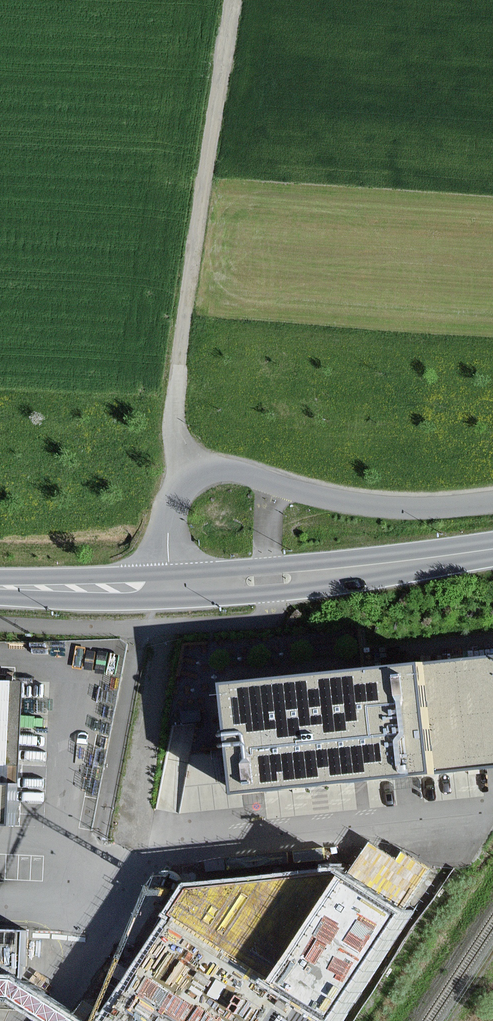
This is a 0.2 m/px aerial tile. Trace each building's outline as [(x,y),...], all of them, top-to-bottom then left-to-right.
[(220,682),(233,796),(492,769),(492,653),(220,682)] [(4,827),(4,823),(26,824),(31,678),(0,677),(0,827),(4,827)] [(95,1020),(328,1020),(399,914),(335,872),(184,886),(95,1020)] [(0,932),(0,997),(30,998),(33,934),(0,932)]
